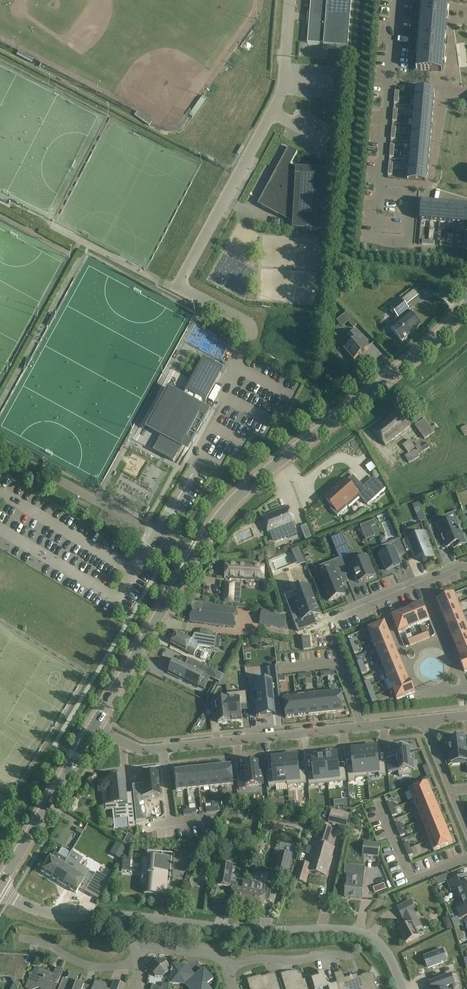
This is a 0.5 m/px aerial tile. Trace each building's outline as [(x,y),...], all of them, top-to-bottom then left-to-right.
[(308,43),(324,44),(324,45),(348,47),(352,0),(311,0),(308,43)] [(449,2),(466,4),(466,0),(422,0),(416,69),(443,72),(444,64),(441,63),(442,50),(445,51),(445,43),(442,42),(443,37),(445,37),(446,36),(449,2)] [(31,62),(33,58),(18,50),(16,54),(31,62)] [(434,98),(434,91),(415,89),(415,97),(434,98)] [(415,97),(414,106),(433,107),(434,98),(415,97)] [(205,100),(202,98),(190,115),(193,118),(205,100)] [(414,106),(413,115),(432,116),(433,107),(414,106)] [(149,125),(151,122),(136,113),(134,116),(149,125)] [(413,115),(412,124),(431,125),(432,116),(413,115)] [(412,124),(412,133),(431,134),(431,125),(412,124)] [(412,133),(411,142),(430,143),(431,134),(412,133)] [(411,142),(410,151),(429,152),(430,143),(411,142)] [(298,152),(289,147),(260,201),(264,204),(263,207),(262,206),(261,207),(278,216),(279,215),(278,215),(279,212),(293,219),(293,226),(327,229),(331,170),(296,168),(290,165),(298,152)] [(410,151),(409,160),(428,161),(429,152),(410,151)] [(409,160),(409,169),(428,170),(428,161),(409,160)] [(409,169),(408,180),(427,181),(428,170),(409,169)] [(432,202),(422,201),(421,220),(430,221),(432,202)] [(430,221),(439,222),(441,203),(432,202),(430,221)] [(439,222),(448,222),(450,203),(441,203),(439,222)] [(448,222),(457,223),(459,204),(450,203),(448,222)] [(466,224),(466,214),(466,205),(459,204),(457,223),(466,224)] [(346,278),(336,276),(335,287),(345,289),(346,278)] [(407,305),(419,296),(414,289),(402,298),(407,305)] [(421,325),(402,301),(392,309),(397,316),(399,322),(391,329),(401,341),(421,325)] [(346,312),(337,321),(342,327),(348,322),(353,328),(357,325),(346,312)] [(371,347),(357,330),(346,339),(351,344),(344,349),(354,361),(371,347)] [(153,450),(174,462),(186,439),(193,443),(210,411),(203,408),(224,369),(204,358),(183,396),(175,391),(154,430),(162,435),(153,450)] [(411,425),(399,409),(373,430),(379,438),(385,446),(411,425)] [(431,427),(425,418),(414,426),(424,440),(435,432),(433,430),(437,426),(436,424),(431,427)] [(414,445),(410,440),(403,446),(407,451),(414,445)] [(417,450),(416,451),(415,450),(404,456),(409,463),(419,457),(418,455),(422,453),(421,452),(429,448),(427,444),(417,450)] [(347,481),(345,479),(324,497),(333,507),(332,509),(331,508),(331,509),(338,517),(339,516),(338,516),(347,507),(345,505),(358,494),(368,505),(376,497),(369,490),(369,491),(368,492),(353,475),(352,476),(353,476),(347,481)] [(289,506),(262,517),(265,526),(270,536),(285,530),(288,538),(298,534),(294,526),(296,525),(292,515),(289,506)] [(445,543),(447,549),(454,546),(455,550),(466,545),(461,533),(462,533),(461,531),(463,530),(459,519),(445,525),(443,521),(429,527),(434,539),(441,536),(444,543),(445,543)] [(374,521),(360,526),(366,539),(365,540),(366,540),(374,537),(374,536),(373,536),(370,528),(376,525),(374,520),(374,521)] [(422,524),(403,531),(407,540),(403,541),(407,551),(411,550),(414,558),(424,563),(435,558),(429,541),(430,540),(427,532),(425,532),(422,524)] [(307,525),(301,527),(306,540),(312,537),(307,525)] [(398,567),(401,566),(400,566),(401,566),(401,565),(402,566),(399,557),(406,554),(400,539),(378,548),(381,555),(380,556),(379,555),(383,566),(386,572),(398,567)] [(347,544),(336,549),(346,575),(355,572),(359,583),(374,577),(365,555),(353,559),(347,544)] [(278,555),(275,547),(265,551),(268,559),(278,555)] [(276,578),(304,569),(299,553),(271,562),(276,578)] [(329,601),(345,595),(341,585),(343,584),(342,581),(347,579),(347,580),(348,580),(339,558),(331,562),(334,569),(319,576),(329,601)] [(264,564),(227,562),(225,580),(264,582),(264,577),(264,569),(264,564)] [(223,585),(222,599),(225,599),(225,601),(234,603),(235,584),(229,584),(229,586),(223,585)] [(301,600),(288,604),(298,631),(304,629),(301,621),(318,614),(308,587),(298,591),(301,600)] [(437,600),(441,611),(458,604),(454,593),(437,600)] [(234,626),(236,609),(212,606),(213,604),(192,602),(190,621),(234,626)] [(422,603),(412,607),(419,625),(429,620),(422,603)] [(441,611),(445,621),(462,614),(458,604),(441,611)] [(412,607),(402,611),(409,629),(419,625),(412,607)] [(284,628),(286,614),(263,610),(260,624),(284,628)] [(392,616),(399,633),(409,629),(402,611),(392,616)] [(445,621),(449,631),(466,624),(462,614),(445,621)] [(368,629),(372,639),(389,632),(385,622),(368,629)] [(453,641),(466,635),(466,625),(466,624),(449,631),(453,641)] [(195,634),(192,640),(186,637),(178,632),(172,644),(180,648),(194,655),(199,646),(215,649),(217,638),(195,634)] [(372,639),(376,649),(393,642),(389,632),(372,639)] [(457,651),(466,647),(466,635),(453,641),(457,651)] [(376,649),(380,659),(397,652),(393,642),(376,649)] [(461,661),(460,661),(466,659),(466,647),(457,651),(461,661)] [(380,659),(384,669),(401,662),(397,652),(380,659)] [(217,681),(218,681),(216,680),(219,673),(223,676),(223,675),(224,675),(188,658),(191,660),(188,666),(175,660),(169,672),(197,686),(203,674),(217,681)] [(384,669),(388,679),(406,672),(401,662),(384,669)] [(256,683),(257,694),(256,694),(257,702),(258,702),(259,715),(273,714),(275,713),(276,715),(275,705),(280,704),(280,705),(281,705),(278,678),(277,667),(268,668),(269,682),(256,683)] [(388,679),(392,689),(411,682),(411,681),(409,682),(406,672),(388,679)] [(220,682),(218,686),(227,685),(226,675),(223,675),(223,676),(220,682)] [(392,689),(397,700),(415,692),(411,682),(392,689)] [(230,722),(231,722),(231,721),(235,721),(242,720),(241,705),(247,705),(246,692),(228,694),(230,722)] [(341,692),(330,693),(332,713),(344,712),(341,692)] [(330,693),(318,694),(320,714),(332,713),(330,693)] [(230,722),(228,694),(227,694),(228,699),(211,700),(212,710),(217,709),(217,713),(218,723),(223,722),(230,722)] [(318,694),(307,695),(309,716),(320,714),(318,694)] [(307,695),(296,697),(298,717),(309,716),(307,695)] [(296,697),(284,698),(286,718),(298,717),(296,697)] [(466,753),(465,739),(449,741),(452,763),(466,761),(466,762),(466,753)] [(409,747),(408,748),(396,749),(397,758),(387,759),(388,773),(399,772),(399,777),(403,776),(412,775),(411,771),(414,770),(413,766),(413,759),(410,759),(409,747)] [(367,777),(368,777),(368,775),(379,774),(379,776),(386,775),(386,772),(385,763),(379,763),(377,749),(375,749),(375,748),(367,749),(367,750),(365,750),(367,777)] [(367,777),(365,750),(352,751),(354,766),(347,766),(349,780),(349,783),(356,782),(356,779),(367,777)] [(328,784),(347,782),(346,779),(345,769),(339,769),(337,755),(325,756),(328,784)] [(288,786),(307,784),(306,780),(305,771),(299,772),(297,757),(295,757),(295,756),(287,757),(287,758),(286,758),(285,758),(288,786)] [(328,784),(325,756),(313,757),(314,772),(308,773),(309,786),(328,784)] [(288,786),(285,758),(272,760),(274,774),(268,775),(269,785),(269,788),(276,787),(276,785),(287,783),(287,786),(288,786)] [(237,774),(239,789),(246,789),(246,786),(264,784),(262,771),(259,771),(258,761),(244,763),(245,773),(237,774)] [(231,765),(219,766),(222,786),(233,785),(231,765)] [(219,766),(208,767),(210,787),(222,786),(219,766)] [(208,767),(197,768),(199,789),(210,787),(208,767)] [(197,768),(185,770),(188,790),(199,789),(197,768)] [(174,771),(176,791),(188,790),(185,770),(174,771)] [(142,784),(132,785),(133,797),(145,796),(159,794),(157,772),(141,774),(142,784)] [(125,794),(123,776),(118,776),(107,778),(108,791),(102,792),(103,805),(105,805),(105,810),(114,809),(115,820),(127,818),(128,828),(134,827),(131,793),(125,794)] [(409,790),(413,801),(432,793),(428,782),(409,790)] [(413,801),(417,810),(436,803),(432,793),(413,801)] [(417,810),(421,820),(440,813),(436,803),(417,810)] [(144,807),(134,808),(135,821),(136,821),(146,820),(144,807)] [(259,821),(260,817),(261,811),(254,810),(253,816),(252,820),(259,821)] [(349,814),(332,810),(330,820),(347,824),(349,814)] [(421,820),(426,830),(444,823),(440,813),(421,820)] [(426,830),(430,840),(448,833),(444,823),(426,830)] [(333,830),(322,826),(310,864),(302,861),(296,879),(307,883),(311,870),(327,876),(332,860),(330,860),(334,847),(328,845),(333,830)] [(127,845),(131,837),(126,833),(121,842),(127,845)] [(434,851),(453,843),(449,833),(427,842),(430,841),(434,851)] [(127,848),(116,842),(110,853),(120,859),(127,848)] [(380,844),(364,843),(363,855),(378,856),(380,844)] [(41,871),(55,880),(64,864),(66,860),(54,852),(51,857),(50,856),(41,871)] [(148,864),(147,873),(147,875),(150,875),(149,884),(147,884),(144,884),(143,894),(158,895),(159,885),(162,886),(162,883),(169,883),(172,853),(161,852),(161,857),(151,856),(151,857),(151,861),(151,864),(150,864),(148,864)] [(291,854),(280,852),(276,869),(287,872),(291,854)] [(97,869),(107,875),(113,864),(103,858),(97,869)] [(251,890),(252,881),(244,880),(243,889),(237,888),(237,883),(231,882),(234,863),(221,861),(217,885),(233,887),(230,905),(248,908),(251,890)] [(64,864),(55,880),(76,893),(85,877),(64,864)] [(345,875),(343,890),(346,890),(345,897),(362,899),(363,889),(363,885),(365,867),(346,865),(345,875)] [(96,872),(90,882),(102,888),(107,879),(96,872)] [(459,898),(466,895),(466,874),(447,882),(449,885),(451,891),(456,890),(459,898)] [(251,890),(248,908),(263,910),(265,900),(268,901),(271,884),(271,885),(267,884),(252,881),(251,890)] [(384,883),(373,887),(375,893),(386,889),(384,883)] [(83,885),(82,898),(95,899),(96,886),(83,885)] [(208,897),(217,898),(218,889),(209,888),(208,897)] [(462,900),(465,906),(458,909),(462,918),(466,916),(466,895),(459,898),(459,899),(462,898),(462,900)] [(421,927),(414,913),(417,912),(411,901),(397,908),(403,919),(404,919),(407,926),(399,930),(406,943),(415,938),(419,936),(416,929),(421,927)] [(458,917),(451,919),(455,927),(461,925),(458,917)] [(443,950),(424,957),(428,967),(447,961),(443,950)] [(163,960),(156,960),(151,964),(150,971),(155,977),(162,977),(167,972),(168,966),(163,960)] [(172,964),(171,969),(170,969),(170,972),(171,972),(170,983),(185,984),(189,988),(211,988),(206,984),(213,979),(203,968),(194,976),(190,971),(185,971),(185,965),(172,964)] [(57,984),(60,977),(59,977),(63,970),(56,967),(52,976),(42,971),(43,970),(35,966),(32,973),(31,973),(24,988),(25,988),(31,988),(38,986),(41,987),(42,988),(55,988),(57,984)] [(343,971),(334,974),(339,988),(374,988),(373,984),(376,983),(374,975),(368,974),(362,975),(363,979),(359,980),(357,974),(345,978),(343,971)] [(83,985),(76,982),(78,976),(69,972),(66,980),(62,978),(62,979),(60,977),(57,984),(60,985),(58,988),(82,988),(83,985)] [(298,972),(294,972),(289,974),(288,972),(281,974),(286,988),(308,988),(306,979),(303,980),(302,975),(299,976),(298,972)] [(324,972),(318,973),(318,974),(311,976),(315,988),(339,988),(337,983),(331,985),(328,984),(327,981),(326,980),(326,979),(324,972)] [(447,986),(454,984),(451,974),(429,982),(432,988),(448,988),(447,986)] [(264,976),(262,977),(262,978),(259,979),(258,976),(247,979),(250,988),(280,988),(279,985),(273,986),(271,980),(266,981),(264,976)] [(125,985),(114,981),(111,988),(123,988),(125,985)]
